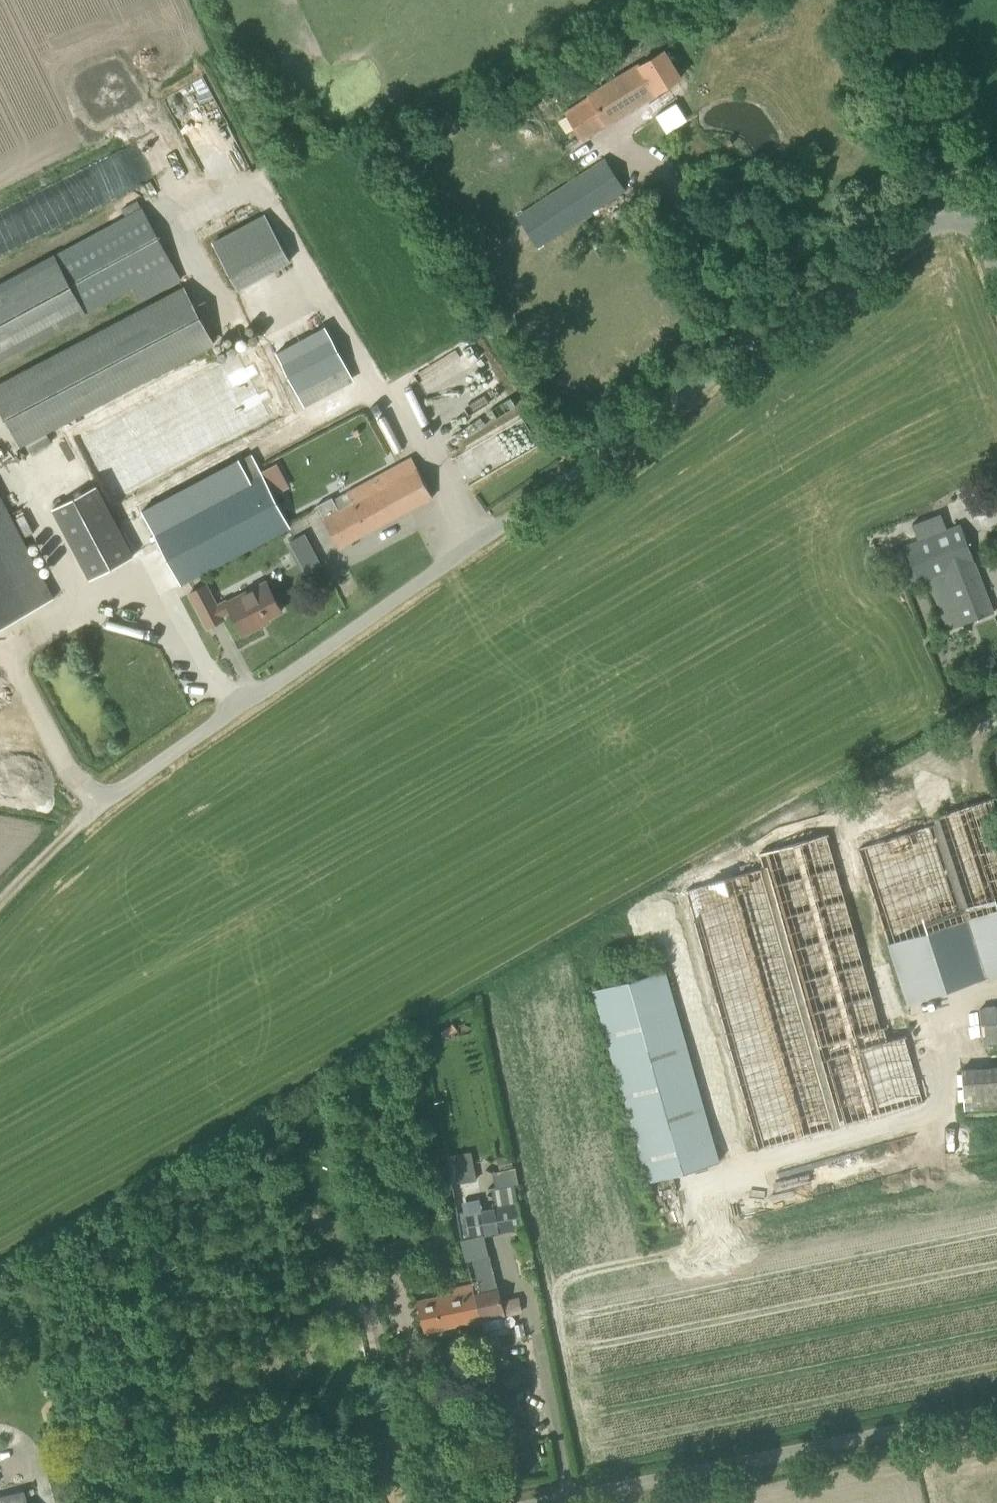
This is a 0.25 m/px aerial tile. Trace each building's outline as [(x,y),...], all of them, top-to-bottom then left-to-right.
[(564,112),(571,122),(582,139),(606,123),(606,122),(656,92),(680,77),(663,49),(639,64),(589,95),(564,112)] [(538,246),(625,189),(605,159),(519,216),(538,246)] [(84,314),(133,287),(141,301),(181,279),(143,210),(138,200),(122,208),(127,218),(0,285),(0,358),(84,314)] [(290,261),(264,214),(211,242),(237,290),(290,261)] [(213,343),(184,287),(0,384),(0,408),(19,445),(213,343)] [(324,326),(275,352),(287,374),(305,407),(353,382),(324,326)] [(439,352),(441,375),(474,372),(471,348),(439,352)] [(237,358),(81,440),(118,510),(130,504),(124,493),(268,417),(237,358)] [(425,408),(437,435),(507,403),(495,377),(425,408)] [(317,506),(339,547),(432,497),(412,459),(336,500),(334,496),(317,506)] [(152,531),(170,566),(180,584),(290,526),(281,508),(262,473),(152,531)] [(95,485),(53,508),(90,579),(132,556),(95,485)] [(53,598),(0,497),(0,626),(53,598)] [(927,580),(931,591),(946,631),(994,613),(960,524),(948,529),(942,513),(912,524),(919,540),(887,552),(902,590),(927,580)] [(321,564),(305,532),(289,541),(305,573),(321,564)] [(884,554),(871,559),(874,568),(887,563),(884,554)] [(218,606),(207,583),(189,593),(207,627),(224,618),(222,615),(231,610),(243,634),(258,627),(256,623),(281,610),(266,581),(218,606)] [(984,978),(996,974),(996,800),(996,797),(933,817),(935,823),(984,978)] [(935,823),(880,841),(877,834),(868,836),(870,844),(858,848),(907,1002),(984,978),(935,823)] [(887,1040),(883,1028),(829,834),(805,841),(802,830),(779,837),(782,847),(759,854),(763,868),(684,890),(758,1149),(925,1101),(906,1035),(887,1040)] [(592,989),(647,1181),(719,1160),(665,969),(592,989)] [(979,1009),(981,1043),(985,1043),(996,1042),(996,1050),(996,1008),(979,1009)] [(962,1070),(965,1111),(996,1108),(996,1067),(962,1070)] [(471,1152),(447,1153),(448,1180),(473,1179),(471,1152)] [(508,1154),(498,1156),(500,1171),(511,1170),(508,1154)] [(524,1228),(516,1184),(490,1188),(493,1206),(498,1233),(510,1231),(524,1228)] [(461,1239),(473,1237),(484,1235),(486,1235),(483,1216),(482,1207),(456,1212),(461,1239)] [(479,1290),(476,1291),(482,1320),(521,1312),(518,1296),(500,1300),(490,1255),(472,1259),(479,1290)] [(453,1291),(450,1292),(418,1298),(424,1332),(482,1320),(476,1291),(474,1291),(472,1282),(452,1287),(453,1291)] [(367,1320),(349,1322),(354,1357),(371,1355),(367,1320)] [(1,1494),(0,1495),(0,1502),(28,1502),(25,1488),(1,1494)]
